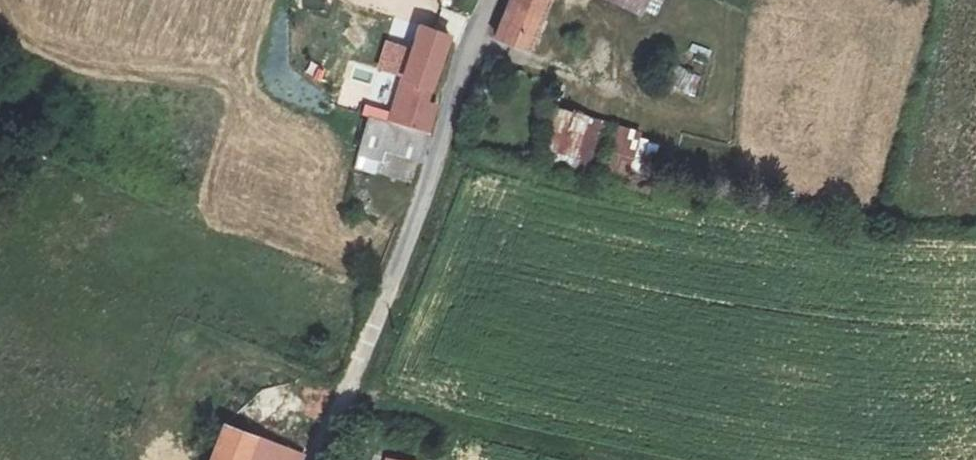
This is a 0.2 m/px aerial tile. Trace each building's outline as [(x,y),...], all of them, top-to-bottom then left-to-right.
[(496,40),(534,52),(554,0),(514,0),(496,40)] [(645,14),(650,0),(611,0),(645,14)] [(389,125),(428,137),(436,107),(427,104),(451,39),(419,28),(412,53),(404,77),(389,125)] [(686,62),(708,66),(712,49),(690,44),(686,62)] [(380,70),(404,77),(412,53),(388,45),(380,70)] [(671,89),(695,96),(701,75),(677,68),(671,89)] [(558,113),(543,168),(625,190),(640,135),(558,113)] [(371,119),(356,167),(378,173),(385,151),(421,162),(428,137),(389,125),(371,119)] [(302,457),(224,425),(211,459),(301,459),(302,457)]
